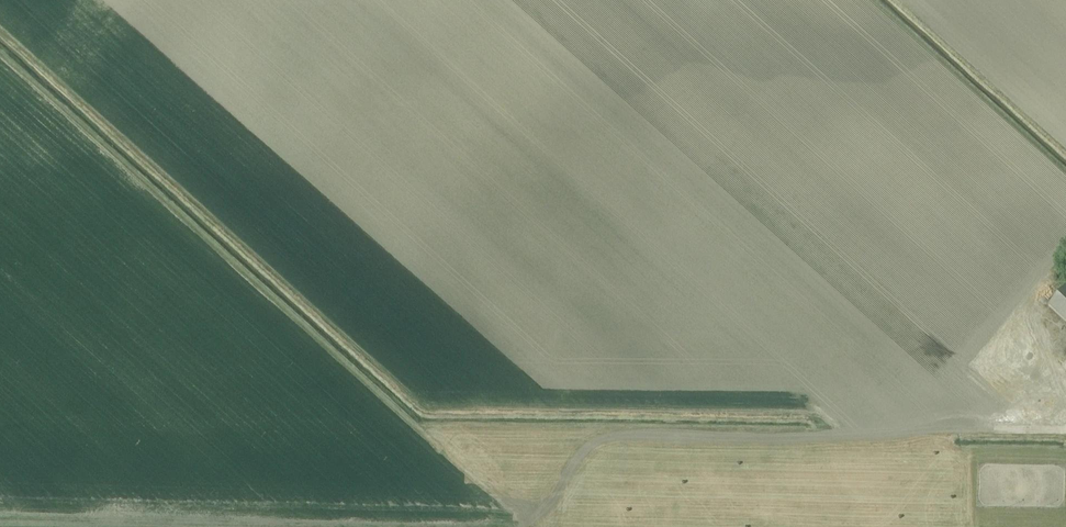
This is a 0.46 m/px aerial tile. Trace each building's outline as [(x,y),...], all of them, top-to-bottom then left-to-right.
[(1049,305),(1065,321),(1065,287),(1049,305)]
